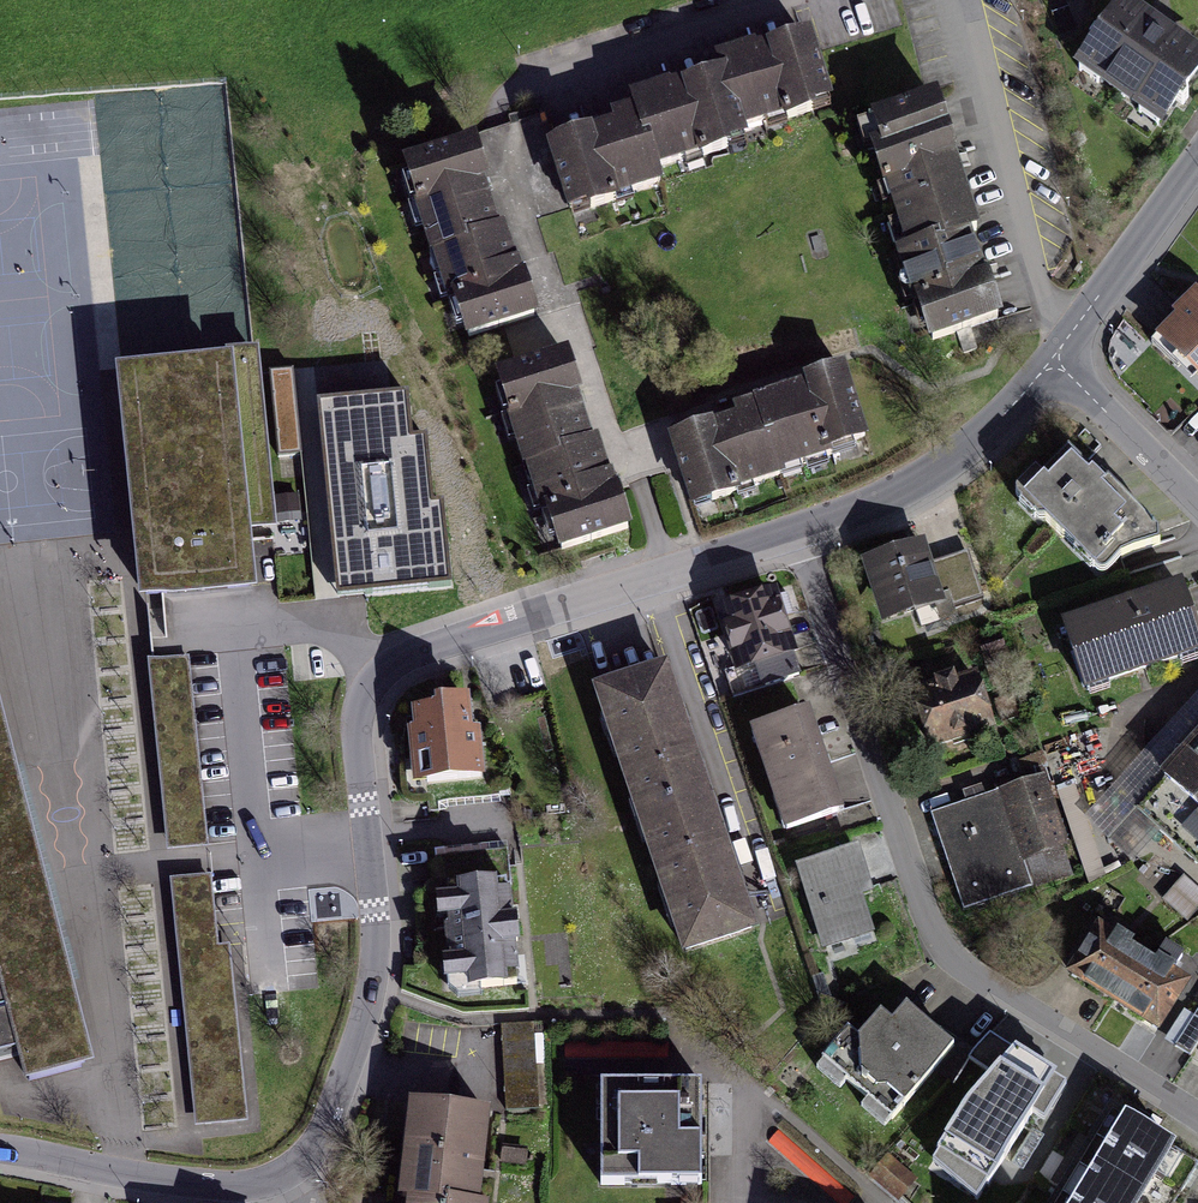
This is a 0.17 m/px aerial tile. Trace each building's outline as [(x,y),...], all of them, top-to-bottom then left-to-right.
[(1163,125),(1197,78),(1197,68),(1125,13),(1085,66),(1163,125)] [(545,155),(564,215),(658,185),(655,175),(742,147),(740,142),(829,113),(806,41),(764,54),(729,66),(732,77),(679,94),(631,109),(636,126),(615,133),(545,155)] [(934,105),(860,127),(928,351),(1002,329),(984,268),(952,161),(934,105)] [(465,340),(536,316),(479,149),(407,173),(465,340)] [(1196,298),(1152,340),(1189,378),(1195,371),(1197,374),(1197,299),(1196,298)] [(231,368),(124,378),(140,534),(142,552),(156,551),(157,562),(143,564),(146,598),(250,586),(247,553),(230,555),(229,544),(246,542),(244,528),(271,525),(254,354),(230,356),(231,368)] [(553,551),(628,526),(571,357),(495,382),(553,551)] [(302,457),(293,373),(271,375),(280,460),(302,457)] [(756,484),(866,448),(842,377),(733,413),(736,422),(672,443),(694,513),(759,492),(756,484)] [(398,400),(309,409),(329,601),(442,589),(434,509),(424,510),(417,444),(403,445),(398,400)] [(1088,474),(1066,451),(1021,495),(1100,576),(1121,556),(1160,543),(1160,533),(1100,471),(1093,478),(1088,474)] [(886,621),(941,602),(930,570),(918,539),(864,558),(886,621)] [(1197,651),(1197,640),(1180,584),(1066,620),(1087,686),(1197,651)] [(743,596),(716,605),(737,667),(790,649),(769,588),(743,596)] [(677,952),(755,926),(749,908),(711,794),(687,724),(664,654),(586,680),(677,952)] [(189,656),(148,660),(167,853),(209,849),(189,656)] [(943,679),(912,689),(932,749),(993,730),(973,670),(943,679)] [(473,769),(461,692),(403,701),(415,778),(473,769)] [(808,719),(806,711),(749,730),(783,830),(839,811),(808,719)] [(1136,806),(1197,861),(1197,738),(1136,806)] [(22,1055),(29,1081),(86,1067),(0,740),(0,1061),(22,1055)] [(1072,870),(1043,780),(978,801),(935,815),(965,905),(1072,870)] [(1086,879),(1103,874),(1092,835),(1075,840),(1086,879)] [(854,847),(796,868),(824,946),(872,929),(859,893),(869,890),(866,883),(854,847)] [(211,875),(170,879),(196,1127),(249,1122),(230,945),(219,946),(211,875)] [(1162,904),(1188,924),(1197,912),(1197,890),(1183,878),(1162,904)] [(510,994),(503,882),(433,887),(441,999),(510,994)] [(1158,1031),(1187,985),(1171,975),(1176,967),(1182,957),(1167,947),(1156,964),(1120,940),(1100,928),(1070,975),(1158,1031)] [(1172,1049),(1193,1061),(1197,1052),(1197,1004),(1172,1049)] [(952,1049),(901,1007),(890,1020),(881,1013),(865,1031),(857,1042),(848,1034),(821,1067),(890,1124),(952,1049)] [(538,1021),(501,1023),(503,1066),(541,1064),(538,1021)] [(983,1195),(1043,1080),(993,1051),(978,1042),(968,1055),(988,1067),(929,1161),(983,1195)] [(505,1106),(548,1104),(545,1066),(503,1068),(505,1106)] [(655,1079),(601,1077),(598,1185),(701,1188),(704,1080),(655,1079)] [(479,1111),(406,1103),(398,1176),(396,1193),(409,1195),(408,1202),(469,1202),(479,1111)] [(1174,1146),(1126,1118),(1075,1202),(1140,1202),(1150,1185),(1174,1146)] [(769,1142),(845,1202),(847,1202),(857,1191),(779,1129),(769,1142)]
